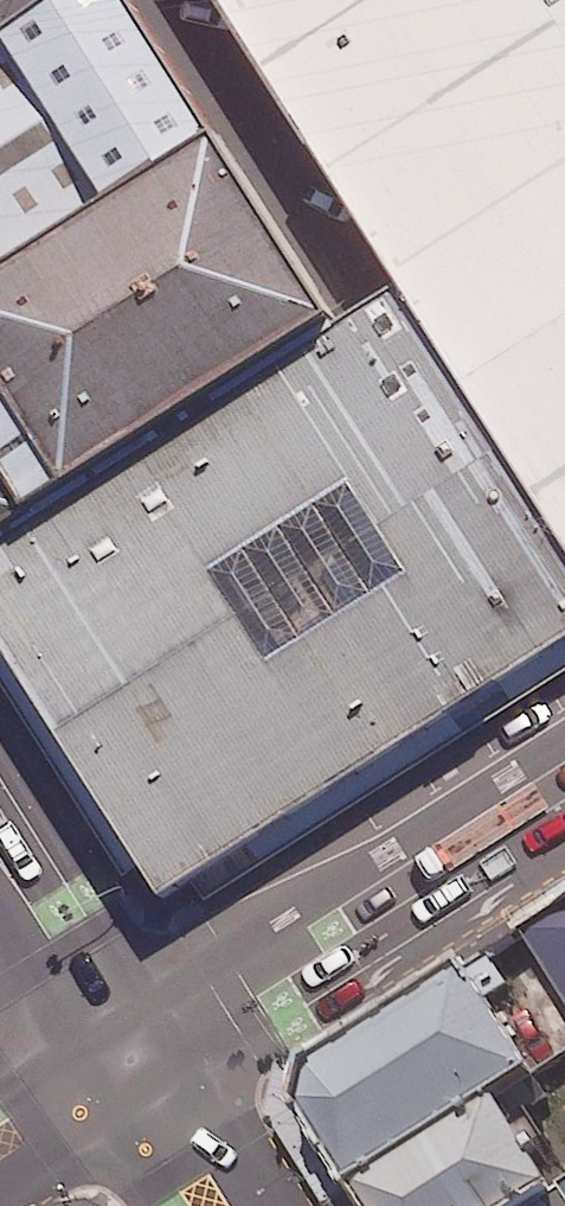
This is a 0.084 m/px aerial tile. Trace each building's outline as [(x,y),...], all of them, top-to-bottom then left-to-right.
[(17,36),(128,205),(222,143),(230,138),(139,0),(73,0),(17,36)] [(564,525),(564,0),(221,0),(564,525)] [(128,205),(17,36),(0,48),(0,288),(128,205)] [(0,288),(0,559),(337,339),(222,143),(128,205),(0,288)] [(564,633),(564,569),(391,304),(337,339),(0,559),(0,625),(173,889),(564,633)] [(524,931),(564,995),(564,905),(524,931)] [(358,1200),(507,1107),(538,1087),(473,986),(294,1101),(358,1200)] [(358,1200),(362,1205),(564,1205),(564,1200),(507,1107),(358,1200)] [(92,1181),(53,1205),(108,1205),(92,1181)]
